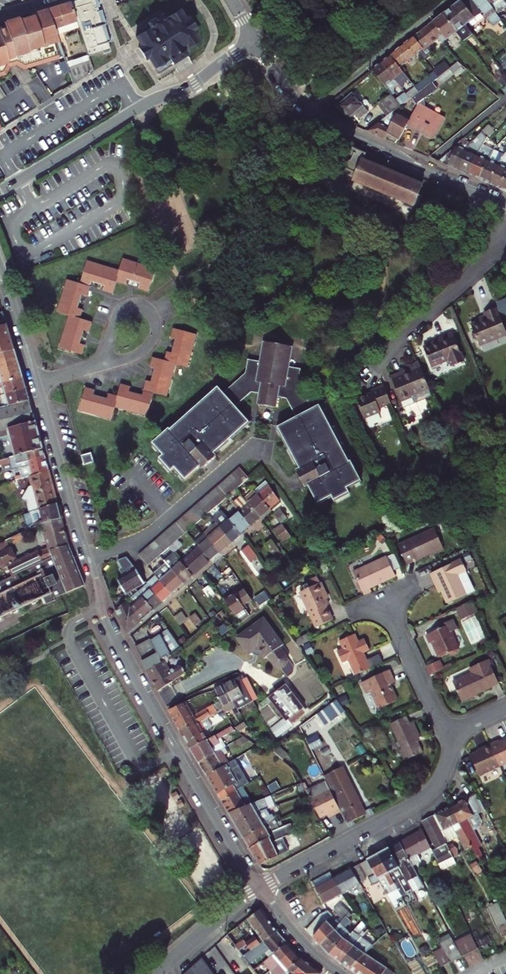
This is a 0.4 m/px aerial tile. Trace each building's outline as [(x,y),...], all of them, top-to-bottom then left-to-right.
[(78,27),(88,57),(102,52),(102,54),(110,52),(108,43),(109,42),(104,25),(105,25),(103,17),(105,16),(104,10),(99,11),(97,7),(99,7),(96,0),(79,0),(70,3),(78,27)] [(466,26),(482,13),(493,27),(502,20),(496,12),(487,0),(470,0),(464,5),(461,0),(453,7),(466,26)] [(503,0),(487,0),(496,12),(502,7),(505,12),(505,4),(503,0)] [(70,3),(48,9),(56,34),(78,27),(70,3)] [(473,35),(466,26),(453,7),(443,15),(457,33),(464,42),(473,35)] [(48,9),(32,14),(33,16),(17,21),(18,23),(0,28),(0,75),(6,73),(10,65),(17,63),(25,68),(64,56),(56,34),(48,9)] [(161,15),(149,23),(152,27),(137,37),(142,46),(139,48),(146,59),(149,57),(155,66),(156,65),(162,66),(165,64),(166,59),(169,57),(172,61),(171,64),(174,65),(175,62),(184,56),(188,56),(188,54),(185,53),(182,49),(185,47),(190,48),(194,46),(196,41),(197,40),(192,30),(194,28),(187,18),(185,20),(179,11),(164,20),(161,15)] [(447,40),(457,33),(443,15),(433,22),(447,40)] [(429,25),(409,41),(419,54),(424,49),(425,51),(439,39),(429,25)] [(400,68),(419,54),(409,41),(390,55),(400,68)] [(457,51),(452,55),(457,61),(462,57),(457,51)] [(427,52),(421,57),(427,63),(432,58),(427,52)] [(413,85),(400,68),(390,55),(382,61),(398,83),(401,80),(404,84),(406,83),(409,87),(413,85)] [(69,61),(66,62),(74,84),(94,71),(90,61),(71,67),(69,61)] [(398,83),(382,61),(372,69),(391,94),(393,96),(396,94),(392,89),(399,84),(398,83)] [(436,74),(439,78),(449,70),(454,67),(450,63),(436,74)] [(454,67),(449,70),(452,73),(462,66),(459,63),(454,67)] [(419,93),(425,89),(431,84),(439,78),(436,74),(435,72),(415,87),(419,93)] [(425,89),(428,93),(435,88),(431,84),(425,89)] [(415,87),(406,94),(410,99),(412,98),(419,93),(415,87)] [(419,93),(412,98),(417,106),(410,118),(406,125),(432,139),(444,118),(418,104),(430,95),(428,93),(425,89),(419,93)] [(405,92),(396,100),(401,107),(410,99),(406,94),(405,92)] [(349,119),(355,114),(360,120),(369,112),(352,94),(338,106),(349,119)] [(380,103),(389,115),(394,112),(401,107),(396,100),(393,96),(391,94),(380,103)] [(367,132),(385,139),(388,134),(398,139),(406,125),(410,118),(399,112),(397,116),(394,112),(389,115),(367,132)] [(457,170),(470,176),(482,147),(484,142),(480,141),(476,137),(470,144),(457,170)] [(457,170),(470,144),(462,140),(459,142),(454,152),(451,151),(439,161),(439,162),(457,170)] [(480,180),(492,152),(497,147),(493,142),(486,149),(482,147),(470,176),(480,180)] [(365,154),(350,147),(341,168),(356,174),(353,180),(404,201),(414,205),(418,194),(422,185),(363,160),(365,154)] [(480,180),(491,184),(503,157),(492,152),(480,180)] [(505,178),(505,158),(503,157),(491,184),(501,189),(505,178)] [(414,205),(404,201),(402,205),(416,211),(423,196),(418,194),(414,205)] [(119,270),(105,266),(88,261),(81,283),(67,279),(57,312),(69,316),(60,348),(83,355),(86,345),(81,344),(85,331),(90,332),(93,322),(81,318),(84,310),(79,308),(83,295),(88,296),(92,282),(105,286),(104,291),(114,294),(117,282),(126,285),(127,280),(141,284),(139,289),(149,292),(156,269),(123,259),(119,270)] [(497,309),(484,314),(487,320),(471,326),(480,347),(505,336),(505,332),(497,309)] [(15,350),(5,316),(0,317),(0,354),(15,350)] [(116,408),(133,412),(149,417),(155,394),(169,397),(178,365),(188,368),(197,335),(174,328),(171,338),(176,340),(172,353),(167,351),(165,360),(153,357),(150,367),(155,369),(151,382),(147,381),(143,395),(130,391),(131,387),(121,384),(118,396),(109,394),(107,399),(94,395),(96,390),(86,387),(79,411),(113,420),(116,408)] [(453,332),(439,338),(440,340),(424,347),(432,366),(449,359),(452,365),(464,361),(453,332)] [(214,454),(250,423),(236,407),(252,392),(260,394),(258,405),(276,408),(278,397),(287,399),(297,417),(278,427),(301,470),(297,471),(305,487),(308,485),(318,504),(333,496),(335,500),(351,492),(349,488),(363,481),(352,461),(351,461),(321,404),(314,408),(300,382),(303,368),(290,366),(294,346),(265,341),(261,361),(249,358),(246,373),(224,392),(219,386),(171,429),(170,428),(153,443),(163,455),(160,458),(171,471),(175,468),(185,480),(201,466),(203,468),(216,457),(214,454)] [(19,364),(15,350),(0,354),(0,370),(19,364)] [(404,373),(403,369),(392,373),(404,404),(414,400),(411,392),(429,385),(420,362),(410,366),(411,370),(404,373)] [(23,377),(19,364),(0,370),(0,384),(23,377)] [(26,389),(23,377),(0,384),(0,396),(26,389)] [(393,405),(385,385),(372,390),(373,393),(358,399),(366,420),(383,413),(381,410),(393,405)] [(411,392),(414,400),(432,393),(429,385),(411,392)] [(26,389),(0,396),(1,402),(0,402),(0,407),(29,401),(26,389)] [(10,435),(13,444),(11,447),(13,453),(16,455),(43,448),(29,401),(0,407),(0,438),(10,435)] [(19,468),(29,465),(28,461),(45,457),(43,448),(16,455),(0,460),(0,465),(10,463),(12,470),(19,468)] [(95,462),(92,453),(83,455),(86,465),(95,462)] [(29,476),(49,471),(45,457),(28,461),(29,465),(19,468),(22,478),(29,476)] [(148,567),(243,484),(246,481),(249,479),(240,468),(160,538),(139,556),(148,567)] [(29,476),(32,488),(52,483),(49,471),(29,476)] [(266,481),(255,491),(258,494),(269,485),(266,481)] [(36,509),(58,503),(52,483),(32,488),(35,500),(26,503),(29,512),(36,509)] [(258,494),(270,508),(280,500),(269,485),(258,494)] [(255,491),(245,499),(261,516),(270,508),(258,494),(255,491)] [(237,508),(251,525),(261,516),(245,499),(244,498),(243,496),(234,504),(237,508)] [(23,528),(25,532),(42,524),(62,518),(58,503),(36,509),(29,512),(24,514),(27,527),(23,528)] [(274,513),(281,523),(288,518),(282,511),(285,509),(283,507),(274,513)] [(237,508),(227,516),(242,533),(251,525),(237,508)] [(232,542),(242,533),(227,516),(226,515),(216,523),(232,542)] [(42,524),(48,548),(41,550),(14,563),(13,559),(15,559),(8,539),(0,543),(0,561),(1,564),(3,564),(5,567),(8,566),(13,576),(53,557),(50,550),(69,545),(62,518),(42,524)] [(281,523),(291,536),(297,531),(288,518),(281,523)] [(203,534),(208,539),(220,553),(232,542),(216,523),(203,534)] [(401,543),(409,563),(432,553),(446,546),(437,527),(401,543)] [(208,539),(199,546),(211,560),(220,553),(208,539)] [(265,544),(275,557),(282,552),(272,539),(265,544)] [(258,557),(249,544),(242,549),(251,562),(258,557)] [(46,604),(37,608),(40,613),(55,605),(53,601),(55,600),(54,598),(85,585),(69,545),(50,550),(53,557),(13,576),(0,582),(0,618),(43,598),(46,604)] [(191,554),(203,568),(211,560),(199,546),(191,554)] [(447,548),(446,546),(432,553),(432,555),(447,548)] [(156,576),(169,565),(177,557),(173,553),(164,561),(165,562),(153,573),(156,576)] [(181,562),(193,576),(203,568),(191,554),(181,562)] [(356,570),(367,594),(374,590),(373,587),(399,575),(390,555),(356,570)] [(124,577),(118,580),(125,593),(143,583),(127,557),(119,561),(124,571),(121,573),(124,577)] [(177,557),(169,565),(184,583),(184,584),(193,576),(181,562),(177,557)] [(464,559),(433,573),(436,581),(439,580),(444,591),(449,602),(476,590),(464,559)] [(431,564),(419,570),(423,578),(435,572),(431,564)] [(157,577),(172,595),(184,584),(184,583),(169,565),(156,576),(157,577)] [(151,588),(163,602),(172,595),(157,577),(148,585),(151,588)] [(335,618),(329,604),(331,603),(328,597),(326,592),(328,591),(323,581),(302,592),(319,626),(335,618)] [(91,602),(85,585),(54,598),(55,600),(53,601),(55,605),(40,613),(36,615),(0,632),(0,646),(66,614),(66,613),(91,602)] [(209,586),(203,590),(207,596),(209,598),(215,594),(209,586)] [(154,610),(163,602),(151,588),(143,596),(154,610)] [(235,594),(225,601),(241,623),(250,615),(244,607),(253,600),(245,589),(236,596),(235,594)] [(135,603),(131,607),(142,621),(154,610),(143,596),(139,592),(131,598),(135,603)] [(265,592),(255,599),(260,606),(270,599),(265,592)] [(480,611),(474,600),(459,607),(464,618),(480,611)] [(142,621),(131,607),(127,602),(117,611),(128,634),(142,621)] [(178,622),(186,617),(182,612),(174,617),(177,621),(178,622)] [(190,618),(196,626),(202,622),(196,614),(190,618)] [(174,617),(173,615),(167,620),(171,625),(177,621),(174,617)] [(188,620),(186,617),(178,622),(180,625),(188,620)] [(443,627),(428,634),(432,642),(433,641),(436,639),(439,645),(437,645),(442,656),(451,652),(460,647),(461,647),(453,630),(460,627),(455,618),(442,624),(443,627)] [(280,648),(283,646),(264,619),(237,638),(249,654),(255,650),(259,651),(265,659),(268,657),(274,665),(279,667),(281,667),(286,664),(287,662),(286,657),(280,648)] [(158,654),(161,659),(167,656),(168,658),(181,647),(169,630),(152,642),(154,646),(158,654)] [(351,659),(358,674),(385,662),(381,655),(369,660),(367,661),(364,655),(366,654),(372,651),(367,638),(362,640),(358,633),(342,640),(345,647),(340,650),(345,662),(351,659)] [(492,644),(489,636),(483,639),(487,647),(492,644)] [(436,639),(433,641),(440,657),(442,656),(437,645),(439,645),(436,639)] [(140,654),(154,646),(152,642),(151,641),(137,648),(140,654)] [(158,654),(154,646),(140,654),(144,661),(158,654)] [(147,670),(147,671),(158,691),(185,673),(180,664),(168,671),(161,659),(158,654),(144,661),(143,662),(147,670)] [(446,668),(443,659),(429,666),(433,674),(446,668)] [(464,701),(474,697),(473,695),(479,692),(501,682),(491,659),(472,667),(475,673),(455,682),(464,701)] [(363,683),(368,693),(373,690),(381,709),(400,701),(392,684),(397,682),(391,670),(363,683)] [(240,677),(224,686),(237,708),(252,700),(240,677)] [(286,684),(269,698),(287,721),(304,708),(286,684)] [(234,715),(239,712),(237,708),(224,686),(214,692),(218,700),(222,707),(225,713),(231,709),(234,715)] [(181,731),(215,712),(211,706),(196,715),(193,709),(202,704),(197,697),(169,710),(181,731)] [(345,711),(336,699),(317,714),(326,725),(345,711)] [(211,705),(211,706),(215,712),(222,707),(218,700),(211,705)] [(222,707),(215,712),(181,731),(190,747),(206,738),(203,732),(206,730),(223,720),(221,715),(225,713),(222,707)] [(415,721),(411,723),(408,717),(393,724),(405,749),(403,750),(408,760),(425,752),(420,742),(418,738),(421,736),(422,736),(415,721)] [(206,738),(190,747),(198,762),(224,747),(225,746),(220,738),(235,730),(231,724),(210,736),(206,738)] [(238,730),(241,734),(248,730),(246,725),(238,730)] [(244,736),(235,741),(239,747),(250,740),(244,736)] [(501,765),(505,762),(505,739),(500,741),(499,739),(491,743),(501,765)] [(483,750),(480,751),(471,755),(480,775),(501,765),(491,743),(482,747),(483,750)] [(224,747),(198,762),(207,776),(226,764),(228,763),(224,755),(227,753),(224,747)] [(314,758),(330,790),(340,811),(346,824),(364,815),(363,813),(365,812),(346,772),(340,775),(337,770),(330,774),(321,754),(314,758)] [(230,771),(226,764),(207,776),(217,795),(234,785),(235,786),(238,785),(245,781),(246,778),(239,768),(237,767),(230,771)] [(306,790),(320,817),(331,812),(332,815),(340,811),(330,790),(325,781),(306,790)] [(277,782),(268,788),(272,794),(281,789),(277,782)] [(234,785),(217,795),(228,813),(246,806),(252,803),(244,787),(241,789),(238,785),(235,786),(234,785)] [(296,788),(301,796),(306,794),(301,785),(296,788)] [(470,797),(477,813),(485,809),(477,794),(470,797)] [(470,797),(451,807),(471,846),(480,841),(467,818),(477,813),(470,797)] [(235,825),(267,806),(264,798),(258,801),(252,803),(246,806),(228,813),(235,825)] [(235,825),(243,838),(274,818),(274,817),(277,815),(273,807),(269,809),(267,806),(235,825)] [(466,851),(472,847),(471,846),(451,807),(435,815),(444,831),(452,826),(466,851)] [(436,849),(432,851),(442,871),(456,863),(432,817),(422,822),(436,849)] [(272,832),(280,828),(277,823),(274,818),(243,838),(250,849),(274,836),(272,832)] [(250,849),(260,865),(315,838),(309,826),(295,832),(291,823),(283,826),(280,828),(272,832),(274,836),(250,849)] [(400,842),(413,866),(421,862),(418,855),(430,848),(422,830),(400,842)] [(400,842),(389,848),(404,876),(407,882),(418,876),(413,866),(400,842)] [(378,854),(401,895),(406,893),(403,887),(398,879),(404,876),(389,848),(378,854)] [(378,854),(367,860),(380,882),(393,906),(399,903),(396,899),(401,896),(401,895),(378,854)] [(374,885),(380,882),(367,860),(360,863),(371,884),(374,885)] [(358,865),(351,869),(359,883),(366,879),(358,865)] [(351,869),(333,878),(342,894),(360,884),(359,883),(351,869)] [(313,882),(315,888),(324,904),(342,894),(333,878),(330,872),(313,882)] [(404,876),(398,879),(403,887),(408,884),(407,882),(404,876)] [(301,896),(310,911),(324,904),(315,888),(301,896)] [(373,907),(366,896),(360,899),(367,910),(373,907)] [(501,935),(505,932),(505,920),(498,903),(488,908),(501,935)] [(340,917),(343,920),(350,913),(339,904),(333,911),(340,917)] [(247,945),(251,950),(277,932),(260,909),(247,920),(251,925),(249,927),(252,932),(255,936),(246,943),(243,939),(236,929),(228,935),(240,952),(247,945)] [(313,937),(331,918),(333,916),(327,910),(319,915),(306,931),(313,937)] [(321,945),(330,954),(344,938),(346,940),(351,934),(345,928),(351,921),(349,919),(351,916),(350,913),(343,920),(321,945)] [(321,945),(343,920),(340,917),(336,922),(331,918),(313,937),(321,945)] [(352,929),(354,931),(360,924),(358,922),(352,929)] [(340,962),(361,938),(358,934),(362,930),(361,929),(363,927),(360,924),(354,931),(351,934),(346,940),(344,938),(330,954),(340,962)] [(366,953),(377,942),(368,930),(361,938),(340,962),(352,972),(366,953)] [(243,956),(250,964),(269,949),(274,954),(287,943),(277,932),(251,950),(243,956)] [(252,932),(243,939),(246,943),(255,936),(252,932)] [(454,941),(461,955),(477,947),(470,932),(454,941)] [(487,938),(482,942),(484,946),(490,943),(487,938)] [(450,961),(461,955),(454,941),(442,947),(450,961)] [(287,943),(274,954),(259,966),(254,971),(256,973),(266,965),(270,970),(273,968),(293,951),(287,943)] [(432,952),(440,967),(450,961),(442,947),(432,952)] [(288,970),(300,960),(293,951),(273,968),(275,971),(277,973),(276,973),(283,973),(288,970)] [(366,953),(352,972),(356,973),(394,973),(366,953)] [(185,973),(214,973),(202,958),(185,973)] [(291,973),(294,973),(300,969),(304,973),(321,973),(322,973),(301,959),(300,960),(288,970),(291,973)]
